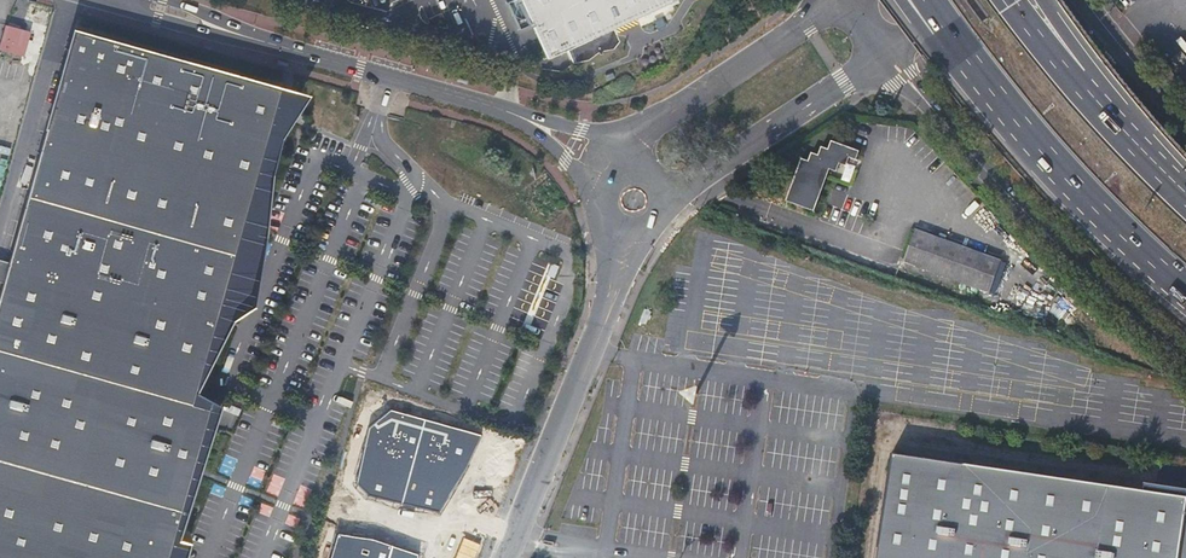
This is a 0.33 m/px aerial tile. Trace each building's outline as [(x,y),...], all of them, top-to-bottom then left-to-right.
[(672,0),(519,0),(546,58),(566,50),(572,63),(590,60),(601,50),(614,48),(616,42),(610,28),(672,0)] [(23,54),(29,31),(5,24),(0,43),(0,48),(23,54)] [(75,31),(0,294),(0,557),(167,557),(209,408),(191,403),(281,89),(75,31)] [(830,168),(803,159),(788,200),(815,210),(830,168)] [(1003,261),(917,229),(906,261),(991,292),(1003,261)] [(482,435),(391,409),(370,427),(356,482),(368,495),(440,513),(469,463),(482,435)] [(894,443),(877,557),(1185,557),(1185,484),(894,443)] [(338,535),(332,557),(417,557),(417,553),(372,540),(338,535)]
